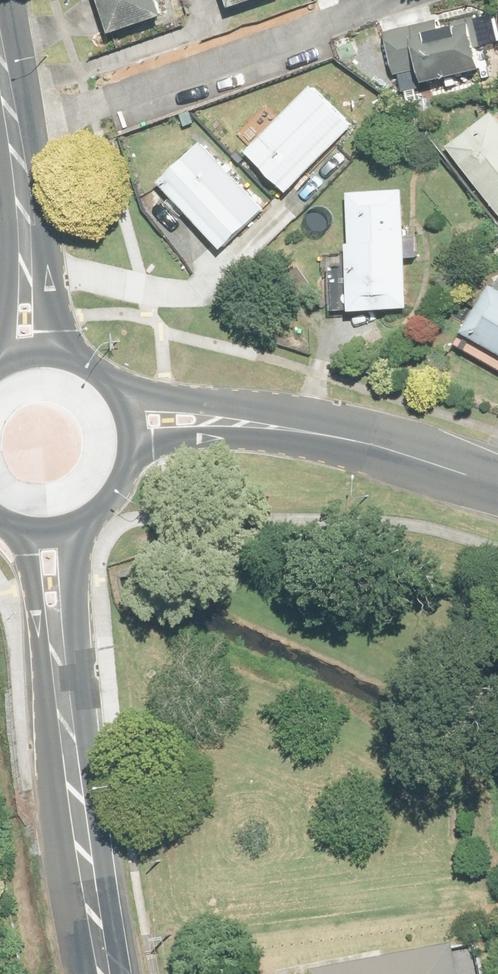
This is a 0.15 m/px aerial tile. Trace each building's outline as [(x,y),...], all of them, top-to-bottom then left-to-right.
[(110,38),(167,19),(160,0),(98,0),(110,38)] [(469,25),(413,40),(425,85),(481,69),(469,25)] [(254,130),(247,138),(255,145),(248,153),(289,193),(353,128),(312,87),(273,126),(255,108),(243,119),(254,130)] [(447,148),(497,213),(497,117),(494,112),(447,148)] [(264,210),(201,144),(159,183),(222,250),(264,210)] [(348,194),(349,264),(330,265),(331,317),(371,316),(409,315),(407,193),(348,194)] [(464,334),(497,354),(497,275),(464,334)] [(395,973),(446,973),(444,964),(395,973)]
